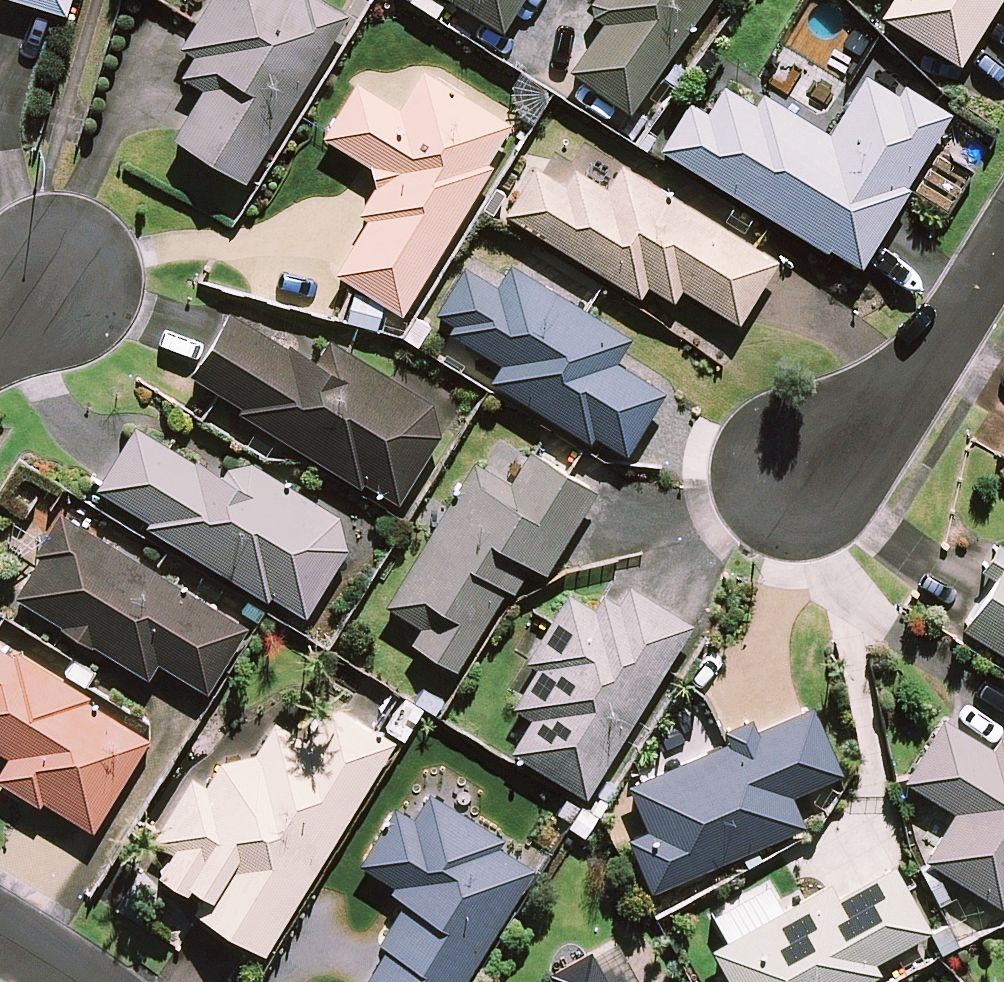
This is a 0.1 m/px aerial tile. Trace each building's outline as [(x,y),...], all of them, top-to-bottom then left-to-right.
[(63,13),(67,0),(24,0),(63,13)] [(244,181),(347,12),(328,0),(208,0),(195,21),(180,46),(194,54),(181,76),(202,88),(172,138),(244,181)] [(502,29),(519,0),(453,0),(502,29)] [(707,0),(591,0),(589,2),(598,8),(593,15),(601,21),(568,69),(629,112),(707,0)] [(879,16),(957,64),(997,0),(889,0),(879,16)] [(401,314),(492,165),(487,161),(510,123),(421,69),(398,107),(355,81),(321,137),(369,165),(373,185),(356,214),(366,220),(334,273),(401,314)] [(688,100),(658,148),(825,251),(828,246),(860,265),(908,188),(904,185),(950,111),(903,82),(897,93),(864,73),(828,132),(762,92),(755,104),(722,84),(706,111),(688,100)] [(776,259),(620,163),(605,187),(573,168),(563,183),(533,165),(503,213),(639,297),(646,285),(672,301),(680,288),(737,322),(776,259)] [(630,336),(509,261),(495,285),(463,265),(434,312),(452,324),(448,330),(499,362),(488,379),(588,441),(593,434),(624,453),(663,391),(615,361),(630,336)] [(310,363),(228,313),(191,374),(241,405),(237,410),(392,504),(448,412),(325,338),(310,363)] [(135,425),(93,492),(265,598),(269,592),(302,613),(355,528),(237,455),(222,479),(135,425)] [(509,481),(473,459),(384,603),(419,625),(410,641),(455,669),(505,587),(512,592),(529,564),(544,573),(596,489),(529,448),(509,481)] [(244,626),(60,510),(9,592),(145,677),(156,660),(203,690),(244,626)] [(997,538),(978,569),(994,579),(964,628),(1003,653),(1003,543),(997,538)] [(585,795),(692,622),(629,584),(618,602),(602,592),(593,607),(567,591),(525,660),(535,667),(511,706),(529,717),(509,749),(585,795)] [(0,641),(0,750),(9,755),(0,769),(0,772),(91,828),(147,738),(84,699),(87,695),(0,641)] [(305,741),(265,717),(248,745),(231,735),(202,784),(193,778),(149,850),(165,859),(158,871),(200,897),(193,909),(263,952),(392,741),(329,703),(305,741)] [(757,730),(752,718),(725,730),(730,741),(628,785),(647,829),(627,837),(650,889),(801,824),(788,794),(839,772),(810,707),(757,730)] [(942,718),(904,779),(954,810),(925,857),(999,904),(1003,896),(1003,738),(1000,736),(991,749),(942,718)] [(359,862),(391,882),(384,894),(400,904),(378,941),(385,945),(363,981),(461,981),(532,864),(496,843),(502,833),(429,788),(418,807),(399,795),(359,862)] [(773,886),(746,901),(757,922),(711,948),(730,981),(857,981),(874,973),(868,962),(927,929),(890,862),(833,893),(828,884),(784,907),(773,886)] [(590,950),(548,972),(554,981),(607,981),(590,950)]
